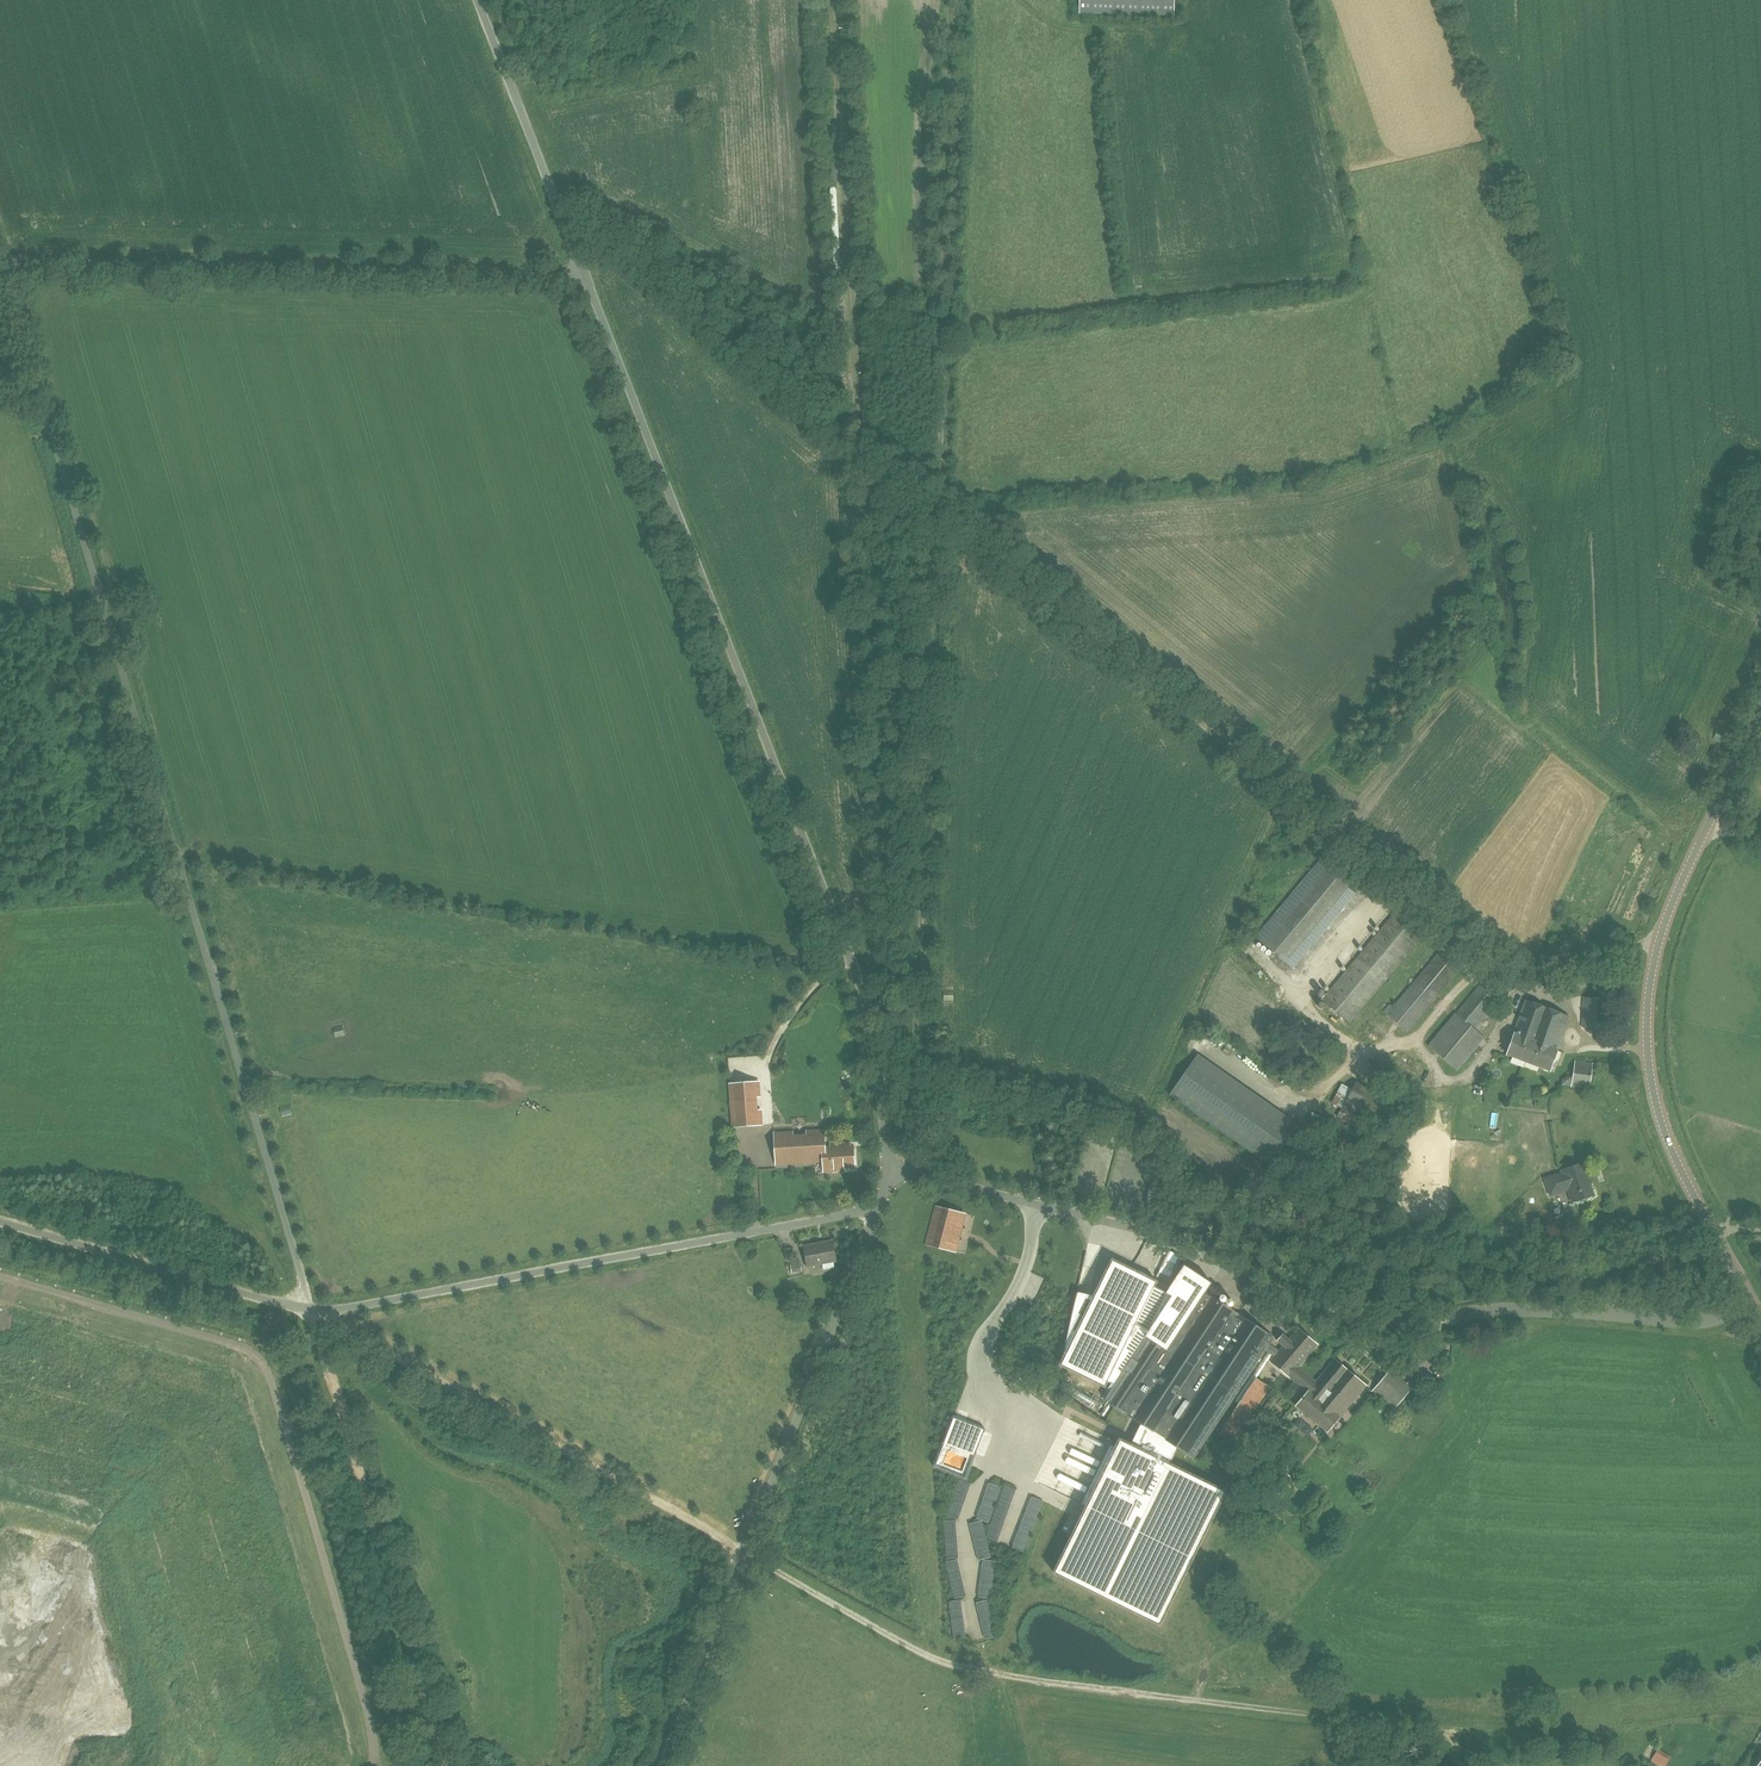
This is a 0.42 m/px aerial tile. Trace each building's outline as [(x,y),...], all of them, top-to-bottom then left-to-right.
[(1174,16),(1174,0),(1079,0),(1079,14),(1174,16)] [(1359,888),(1323,858),(1215,988),(1251,1018),(1359,888)] [(1422,935),(1399,916),(1395,913),(1323,1000),(1350,1022),(1422,935)] [(1384,1011),(1399,1024),(1408,1031),(1461,968),(1441,951),(1394,1007),(1390,1004),(1384,1011)] [(1484,1038),(1475,1029),(1499,1000),(1481,985),(1456,1014),(1456,1013),(1428,1046),(1457,1070),(1484,1038)] [(943,990),(943,1000),(953,1000),(953,990),(943,990)] [(1584,998),(1582,1027),(1610,1028),(1612,999),(1584,998)] [(1526,1000),(1507,1054),(1550,1070),(1569,1016),(1526,1000)] [(342,1025),(333,1028),(335,1037),(345,1034),(342,1025)] [(1199,1055),(1170,1096),(1270,1165),(1298,1125),(1199,1055)] [(1593,1064),(1575,1061),(1572,1087),(1589,1089),(1593,1064)] [(740,1083),(730,1084),(733,1127),(743,1126),(743,1122),(751,1122),(751,1125),(762,1125),(761,1110),(757,1110),(756,1096),(760,1096),(759,1082),(748,1082),(748,1086),(740,1086),(740,1083)] [(1389,1128),(1397,1113),(1392,1111),(1355,1092),(1345,1111),(1343,1115),(1362,1125),(1367,1116),(1389,1128)] [(289,1105),(280,1107),(282,1117),(292,1115),(289,1105)] [(792,1131),(774,1132),(776,1164),(825,1161),(826,1172),(844,1171),(844,1166),(854,1166),(853,1147),(830,1148),(830,1151),(825,1151),(824,1130),(817,1130),(817,1131),(812,1132),(812,1130),(806,1131),(807,1138),(793,1139),(792,1131)] [(1562,1172),(1558,1174),(1545,1179),(1550,1195),(1568,1189),(1573,1202),(1593,1195),(1586,1176),(1588,1175),(1584,1162),(1561,1170),(1562,1172)] [(937,1206),(927,1244),(955,1251),(964,1213),(937,1206)] [(832,1241),(804,1246),(808,1266),(836,1261),(832,1241)] [(1088,1503),(1054,1572),(1160,1624),(1225,1491),(1170,1464),(1179,1447),(1194,1457),(1264,1350),(1268,1352),(1272,1354),(1274,1356),(1279,1351),(1268,1343),(1272,1337),(1205,1293),(1211,1283),(1184,1265),(1166,1292),(1154,1286),(1157,1282),(1112,1259),(1091,1302),(1086,1301),(1087,1294),(1078,1292),(1077,1299),(1077,1298),(1078,1292),(1077,1291),(1061,1364),(1105,1386),(1108,1381),(1114,1384),(1105,1398),(1141,1422),(1130,1444),(1120,1439),(1115,1449),(1110,1458),(1106,1468),(1101,1477),(1097,1485),(1093,1494),(1088,1503)] [(802,1270),(800,1264),(791,1265),(792,1272),(802,1270)] [(1369,1325),(1362,1340),(1376,1346),(1382,1330),(1369,1325)] [(1274,1356),(1271,1361),(1290,1377),(1308,1391),(1296,1405),(1328,1431),(1367,1385),(1335,1359),(1316,1382),(1298,1367),(1317,1344),(1298,1328),(1289,1339),(1283,1334),(1277,1342),(1282,1347),(1279,1351),(1274,1356)] [(1402,1345),(1408,1353),(1419,1344),(1413,1336),(1402,1345)] [(1392,1368),(1373,1390),(1394,1408),(1413,1386),(1392,1368)] [(1251,1386),(1219,1434),(1220,1434),(1234,1443),(1271,1387),(1265,1383),(1256,1377),(1251,1386)] [(961,1416),(938,1462),(968,1477),(991,1431),(961,1416)] [(1282,1498),(1296,1481),(1287,1474),(1273,1490),(1282,1498)] [(1670,1756),(1649,1744),(1643,1754),(1663,1765),(1664,1765),(1670,1756)]
